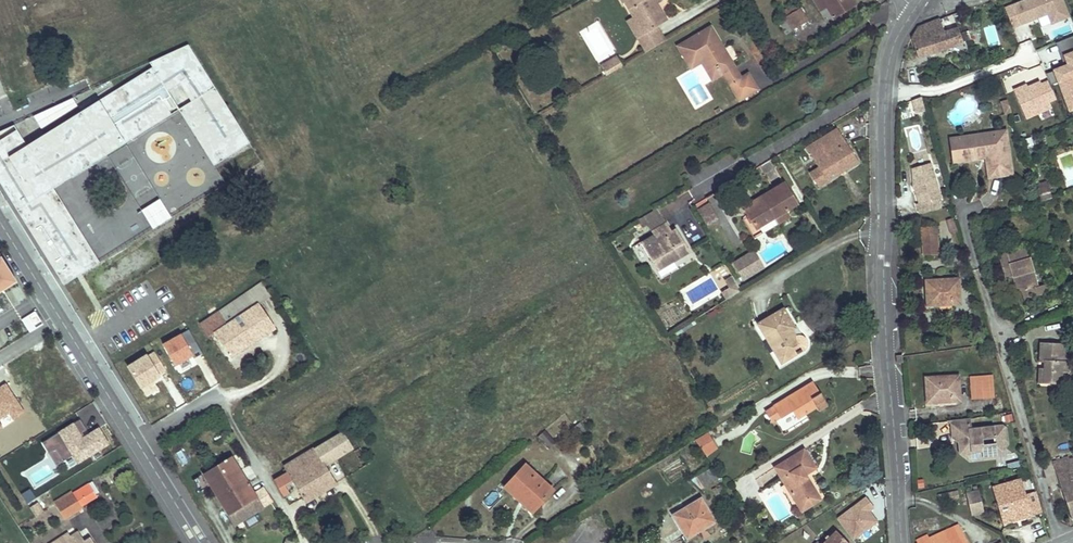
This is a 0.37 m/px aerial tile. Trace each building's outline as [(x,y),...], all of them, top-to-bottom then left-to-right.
[(646,51),(665,40),(657,26),(662,23),(652,6),(660,1),(660,0),(622,0),(624,2),(626,1),(644,33),(638,37),(646,51)] [(825,19),(831,15),(833,17),(840,13),(838,11),(853,2),(852,0),(814,0),(825,19)] [(1004,8),(1012,27),(1047,13),(1051,23),(1068,16),(1061,0),(1024,0),(1004,8)] [(670,19),(660,1),(652,6),(662,23),(670,19)] [(838,11),(840,13),(854,4),(853,2),(838,11)] [(800,6),(798,3),(781,13),(783,17),(800,6)] [(808,20),(800,6),(783,17),(776,21),(785,34),(808,20)] [(943,32),(958,27),(953,14),(939,18),(943,32)] [(634,15),(628,19),(638,37),(644,33),(634,15)] [(915,31),(911,37),(918,58),(963,43),(962,41),(971,38),(968,30),(959,33),(958,27),(943,32),(939,18),(918,25),(915,31)] [(598,20),(579,30),(596,61),(614,51),(598,20)] [(1027,23),(1013,29),(1019,44),(1033,38),(1027,23)] [(1052,39),(1072,32),(1072,31),(1070,23),(1049,31),(1052,39)] [(748,71),(741,75),(711,25),(677,44),(691,68),(702,62),(713,80),(723,73),(740,101),(760,89),(748,71)] [(1058,42),(1068,65),(1064,66),(1045,73),(1050,85),(1058,82),(1064,95),(1065,95),(1071,110),(1072,109),(1072,36),(1058,42)] [(1068,65),(1058,42),(1055,43),(1064,66),(1068,65)] [(1042,49),(1048,62),(1060,57),(1055,44),(1042,49)] [(81,112),(45,135),(71,177),(179,110),(167,91),(180,84),(192,102),(226,158),(250,143),(188,45),(149,62),(152,67),(98,101),(101,104),(83,115),(81,112)] [(617,55),(606,62),(610,68),(621,61),(617,55)] [(610,68),(606,62),(601,65),(607,75),(623,65),(621,61),(610,68)] [(924,110),(920,97),(911,100),(915,113),(924,110)] [(73,98),(33,116),(41,129),(78,106),(73,98)] [(1004,113),(1010,111),(1006,98),(1000,100),(1004,113)] [(81,112),(83,115),(101,104),(98,101),(81,112)] [(214,166),(226,158),(192,102),(179,110),(214,166)] [(810,172),(819,186),(858,161),(837,128),(807,148),(819,166),(810,172)] [(1004,128),(990,130),(991,137),(978,139),(977,132),(956,135),(960,160),(980,157),(980,154),(985,153),(985,157),(988,176),(1011,173),(1004,128)] [(991,137),(990,130),(977,132),(978,139),(991,137)] [(64,285),(95,266),(48,191),(39,196),(28,179),(41,170),(26,146),(16,131),(0,141),(0,183),(64,285)] [(45,135),(26,146),(41,170),(28,179),(39,196),(48,191),(95,266),(100,263),(53,188),(71,177),(45,135)] [(956,135),(950,136),(954,161),(960,160),(956,135)] [(554,137),(549,140),(552,146),(557,143),(554,137)] [(109,157),(154,229),(172,217),(127,145),(109,157)] [(917,203),(920,213),(941,208),(938,199),(941,198),(930,162),(912,168),(913,184),(918,186),(915,190),(919,203),(917,203)] [(784,183),(783,180),(772,186),(774,189),(784,183)] [(1036,184),(1041,201),(1052,198),(1047,181),(1036,184)] [(774,189),(756,200),(759,204),(746,212),(756,229),(774,218),(785,211),(797,204),(784,183),(774,189)] [(705,227),(717,221),(706,198),(694,204),(705,227)] [(756,200),(743,207),(746,212),(759,204),(756,200)] [(662,214),(658,207),(639,218),(644,225),(648,223),(662,214)] [(785,211),(774,218),(778,224),(789,218),(785,211)] [(662,214),(648,223),(652,230),(666,221),(662,214)] [(952,219),(946,221),(950,233),(956,231),(952,219)] [(652,235),(640,242),(651,259),(659,254),(666,266),(690,252),(679,234),(677,236),(675,233),(678,231),(675,228),(672,230),(666,221),(652,230),(654,233),(652,235)] [(940,233),(939,226),(930,227),(930,234),(936,234),(940,233)] [(930,234),(930,227),(922,227),(924,255),(938,254),(936,234),(930,234)] [(997,257),(1001,271),(1010,268),(1013,276),(1018,292),(1022,291),(1024,299),(1049,291),(1046,283),(1037,285),(1025,248),(997,257)] [(741,282),(764,272),(755,251),(732,261),(741,282)] [(11,273),(1,256),(0,257),(0,293),(12,285),(6,276),(11,273)] [(1001,271),(1003,278),(1013,276),(1010,268),(1001,271)] [(724,280),(729,287),(731,286),(737,283),(732,275),(724,280)] [(927,305),(939,304),(939,301),(952,300),(952,304),(959,304),(958,279),(926,281),(927,305)] [(741,290),(737,283),(731,286),(733,289),(728,292),(731,297),(741,290)] [(197,325),(203,334),(211,328),(214,332),(231,358),(260,338),(243,313),(257,304),(253,298),(259,294),(255,287),(197,325)] [(721,292),(726,299),(731,297),(728,292),(726,289),(721,292)] [(258,303),(257,304),(243,313),(260,338),(275,329),(258,303)] [(804,339),(795,337),(790,328),(794,326),(782,307),(758,322),(781,361),(802,348),(804,339)] [(21,319),(28,332),(40,326),(33,313),(21,319)] [(203,334),(206,338),(214,332),(211,328),(203,334)] [(177,366),(194,355),(195,357),(204,352),(190,330),(164,345),(177,366)] [(1060,343),(1040,342),(1039,361),(1043,361),(1047,361),(1046,368),(1043,368),(1042,383),(1061,385),(1062,372),(1069,373),(1069,361),(1059,360),(1060,343)] [(1060,343),(1059,360),(1069,361),(1072,361),(1072,348),(1072,344),(1060,343)] [(141,387),(160,375),(158,374),(165,369),(154,352),(147,356),(146,355),(128,366),(141,387)] [(951,398),(952,401),(959,401),(958,377),(926,378),(927,402),(939,402),(939,395),(944,395),(944,398),(951,398)] [(983,399),(982,377),(970,378),(971,399),(983,399)] [(996,389),(995,377),(982,377),(983,399),(989,398),(989,389),(996,389)] [(0,379),(0,417),(9,412),(13,418),(23,412),(2,378),(0,379)] [(791,395),(775,405),(782,415),(782,417),(794,410),(799,417),(817,406),(819,409),(828,404),(821,392),(820,393),(813,381),(806,385),(807,387),(792,396),(791,395)] [(775,405),(766,410),(773,421),(782,415),(775,405)] [(42,442),(48,453),(55,448),(63,461),(73,454),(78,462),(108,443),(98,427),(84,435),(82,437),(79,433),(82,431),(86,428),(80,419),(42,442)] [(1005,429),(1002,426),(969,429),(969,420),(959,421),(951,422),(952,439),(961,437),(962,441),(959,441),(960,454),(978,451),(979,460),(996,458),(995,449),(1003,448),(1007,443),(1005,429)] [(575,426),(580,434),(585,430),(579,423),(575,426)] [(326,464),(354,447),(343,430),(315,446),(326,464)] [(694,441),(706,458),(719,449),(707,432),(694,441)] [(326,464),(315,446),(285,464),(287,467),(284,469),(286,472),(289,471),(298,486),(306,500),(337,482),(326,464)] [(364,466),(370,463),(361,447),(355,451),(364,466)] [(55,448),(48,453),(57,465),(63,461),(55,448)] [(996,458),(1003,448),(995,449),(996,458)] [(805,449),(775,467),(802,511),(819,501),(806,478),(802,481),(800,477),(804,475),(816,468),(805,449)] [(960,454),(971,461),(979,460),(978,451),(960,454)] [(231,457),(205,473),(235,524),(263,507),(262,506),(272,500),(263,486),(253,492),(231,457)] [(1070,460),(1069,457),(1054,462),(1057,474),(1072,468),(1072,459),(1070,460)] [(525,464),(508,482),(524,496),(526,494),(528,497),(527,498),(537,506),(552,490),(525,464)] [(717,478),(711,468),(698,476),(704,486),(717,478)] [(1057,474),(1071,518),(1072,518),(1072,468),(1057,474)] [(776,480),(771,470),(753,480),(758,490),(776,480)] [(286,472),(274,479),(283,494),(298,486),(289,471),(286,472)] [(1021,478),(992,487),(1002,522),(1018,517),(1016,511),(1029,508),(1031,514),(1042,511),(1036,490),(1026,493),(1021,478)] [(95,493),(98,491),(92,481),(88,483),(95,493)] [(505,486),(532,511),(537,506),(527,498),(528,497),(526,494),(524,496),(508,482),(505,486)] [(95,493),(88,483),(56,504),(65,519),(82,508),(79,503),(95,493)] [(937,495),(939,503),(959,498),(958,490),(937,495)] [(979,491),(967,494),(972,516),(984,513),(979,491)] [(865,497),(836,519),(854,542),(878,523),(870,513),(874,509),(865,497)] [(701,498),(673,515),(687,538),(698,531),(696,528),(706,522),(708,526),(715,521),(701,498)] [(29,506),(33,515),(43,511),(40,502),(29,506)] [(1029,508),(1016,511),(1018,517),(1031,514),(1029,508)] [(951,530),(949,525),(945,527),(946,530),(928,539),(927,536),(916,541),(917,542),(967,542),(963,533),(954,537),(951,530)] [(963,533),(959,526),(951,530),(954,537),(963,533)] [(835,530),(823,542),(848,542),(835,530)] [(90,537),(83,542),(78,533),(70,537),(67,533),(51,542),(93,542),(90,537)]
